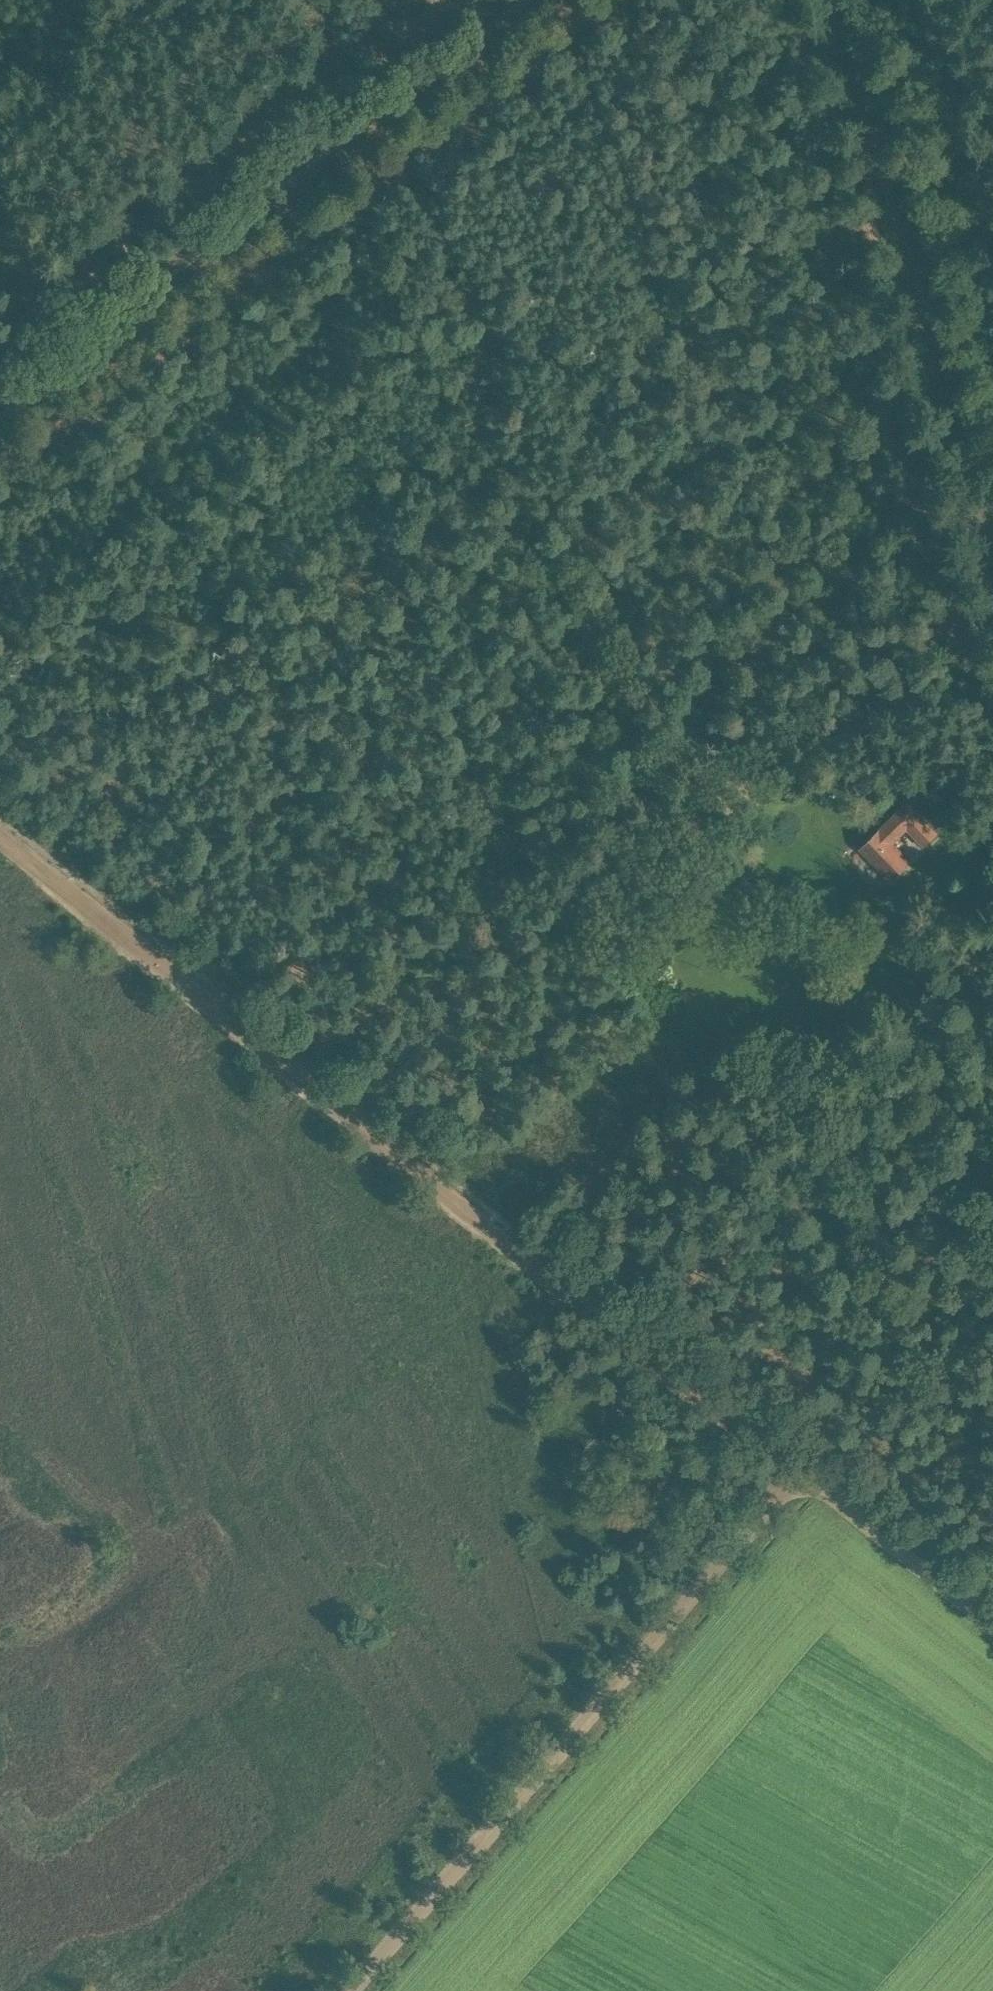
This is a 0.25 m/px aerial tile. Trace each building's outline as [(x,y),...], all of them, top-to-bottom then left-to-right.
[(860,845),(890,878),(909,860),(892,841),(895,838),(892,834),(910,817),(913,820),(910,823),(921,835),(918,838),(924,845),(938,833),(908,801),(860,845)]
